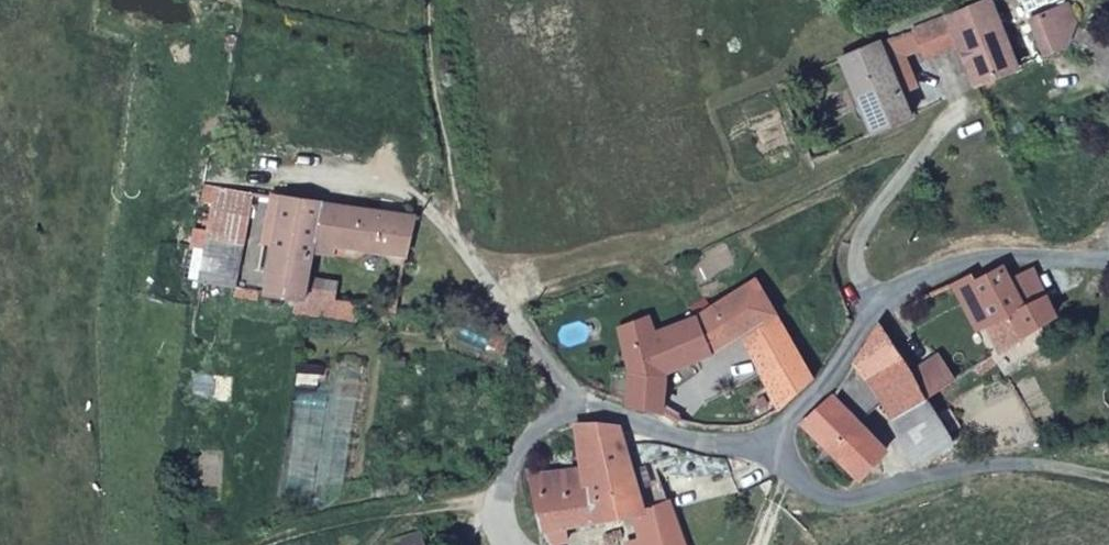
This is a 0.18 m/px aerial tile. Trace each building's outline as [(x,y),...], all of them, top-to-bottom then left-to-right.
[(953,49),(969,88),(1008,72),(979,3),(940,19),(953,49)] [(1056,9),(1021,24),(1036,59),(1059,50),(1066,33),(1056,9)] [(918,64),(953,49),(940,19),(906,33),(913,50),(918,64)] [(876,45),(834,63),(865,138),(908,119),(898,96),(914,89),(899,55),(913,50),(906,33),(876,45)] [(238,289),(252,196),(211,189),(195,283),(238,289)] [(269,294),(302,298),(305,282),(310,251),(318,205),(283,200),(269,294)] [(403,258),(409,218),(318,205),(310,251),(330,255),(331,248),(403,258)] [(970,282),(952,291),(978,336),(988,331),(999,356),(1022,340),(1057,318),(1051,309),(1031,276),(1014,282),(1004,271),(973,286),(970,282)] [(302,298),(298,317),(353,325),(355,306),(328,302),(330,286),(305,282),(302,298)] [(777,409),(814,377),(750,282),(689,319),(652,333),(645,320),(614,332),(626,367),(624,402),(658,410),(664,375),(705,357),(734,340),(777,409)] [(927,402),(913,379),(881,327),(855,370),(878,407),(890,427),(927,402)] [(946,360),(913,379),(927,402),(961,382),(946,360)] [(855,370),(834,401),(858,426),(878,407),(855,370)] [(802,432),(858,487),(892,461),(858,426),(834,401),(802,432)] [(959,450),(937,418),(927,402),(890,427),(888,430),(914,471),(925,469),(959,450)] [(668,506),(644,517),(615,434),(572,429),(578,473),(530,480),(542,534),(633,520),(639,544),(636,544),(681,544),(668,506)] [(390,544),(424,544),(421,534),(390,543),(390,544)]
